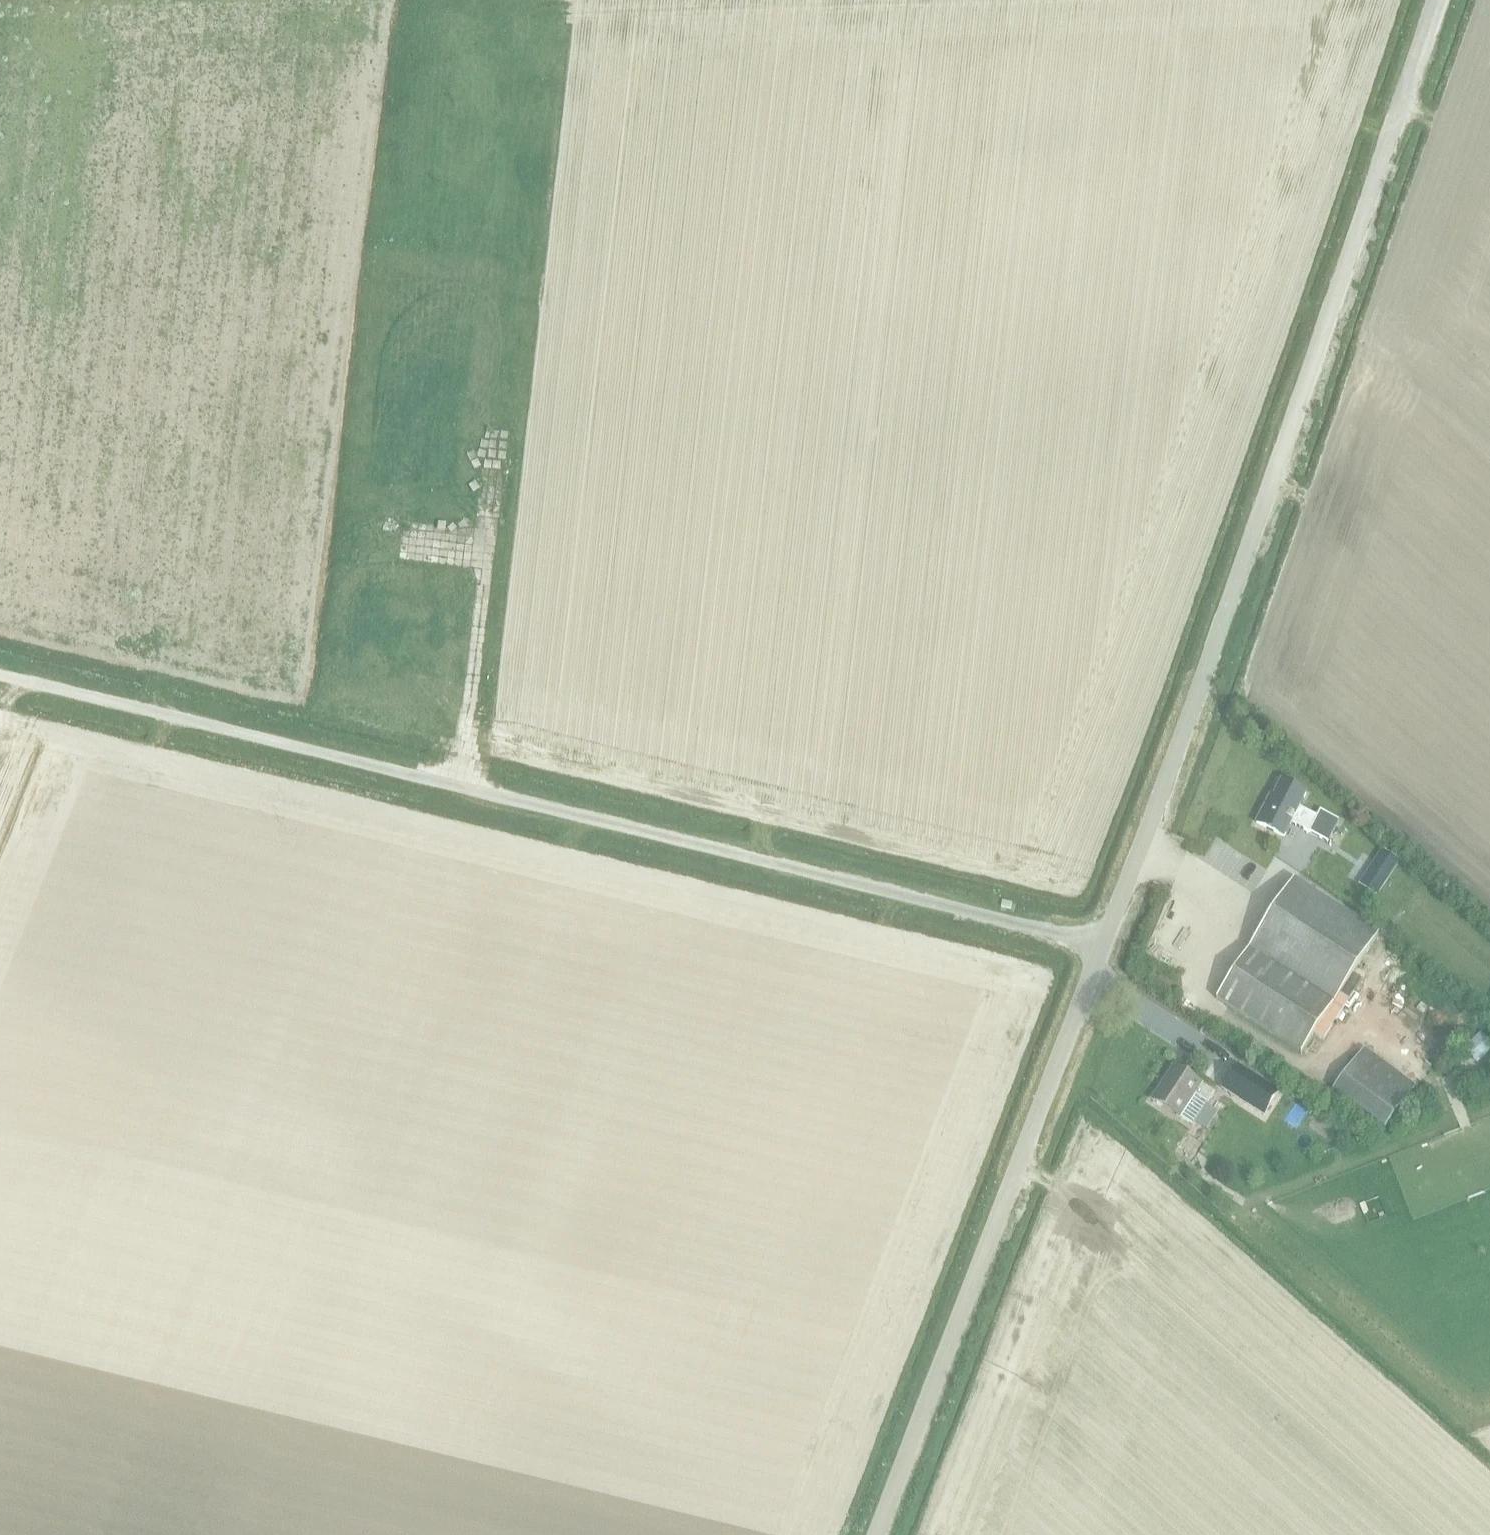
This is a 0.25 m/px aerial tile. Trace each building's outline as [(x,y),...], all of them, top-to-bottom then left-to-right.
[(1320,811),(1317,817),(1299,808),(1306,794),(1281,781),(1267,809),(1264,808),(1256,823),(1284,838),(1291,824),(1327,842),(1338,820),(1320,811)] [(1217,1000),(1301,1054),(1378,935),(1293,881),(1217,1000)] [(1333,1091),(1385,1128),(1416,1086),(1364,1049),(1333,1091)] [(1222,1090),(1264,1117),(1280,1092),(1237,1065),(1222,1090)] [(1195,1095),(1208,1104),(1214,1093),(1174,1067),(1152,1101),(1180,1118),(1195,1095)]
